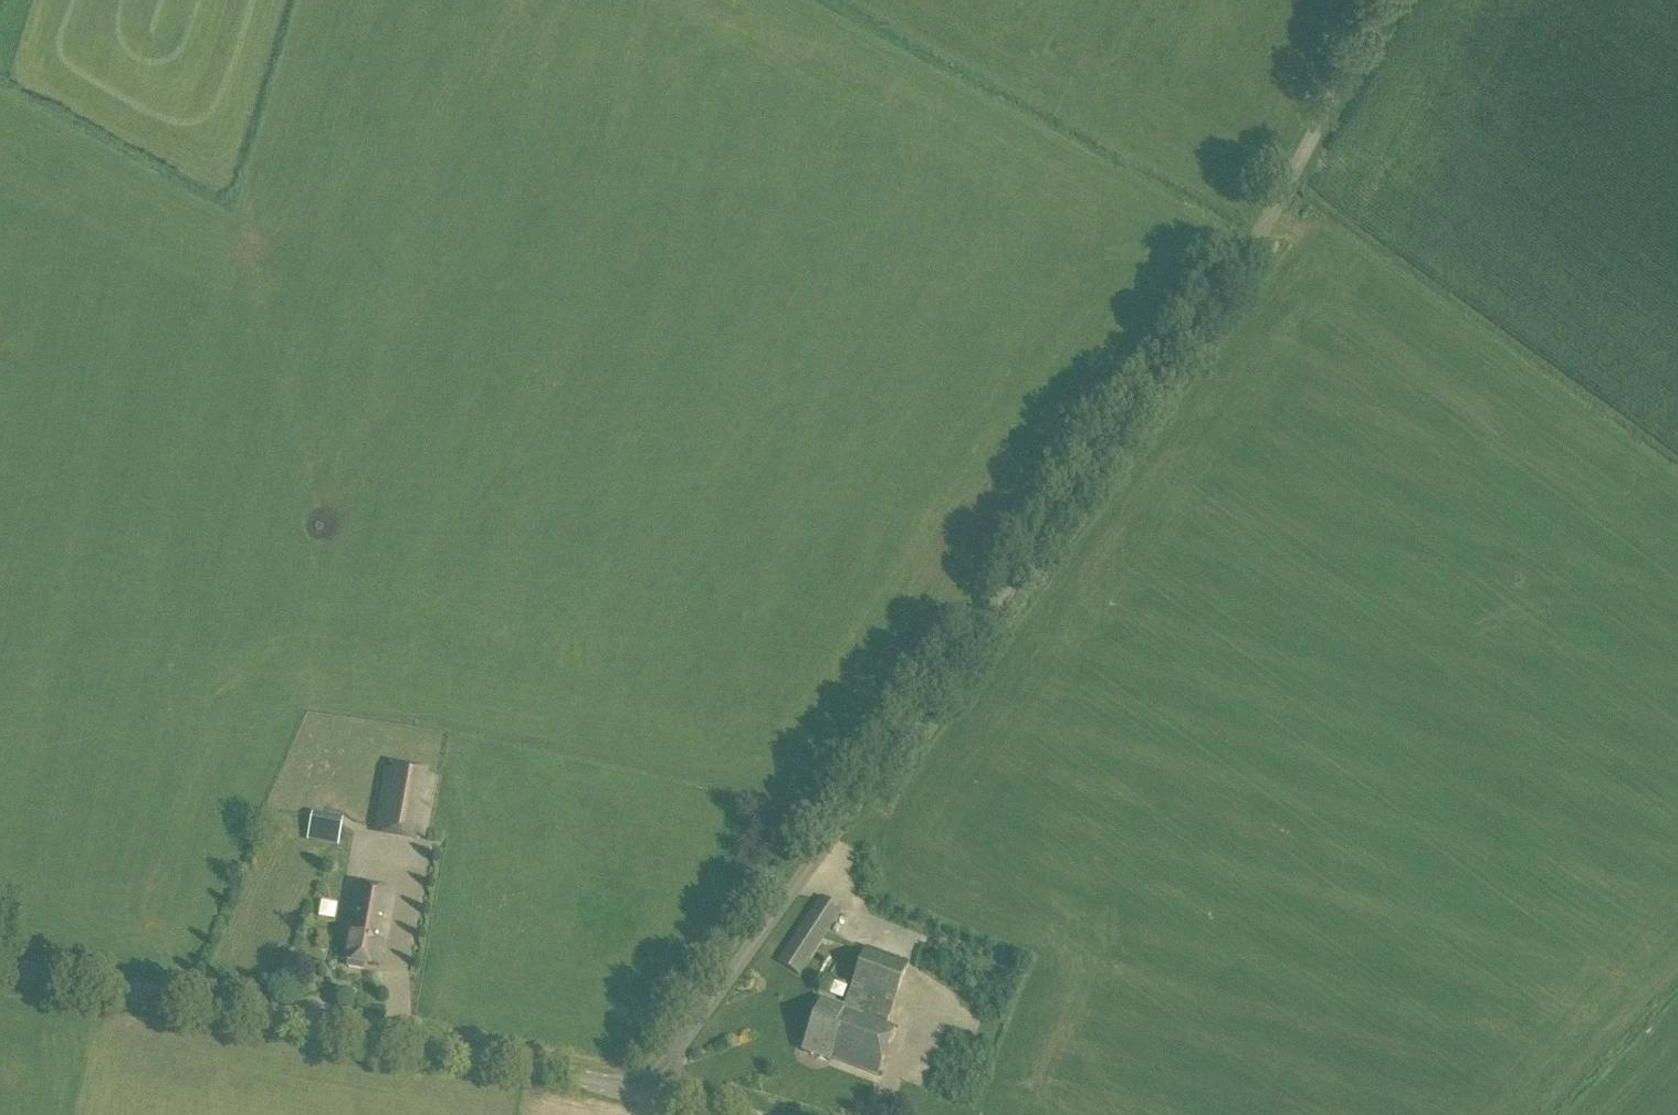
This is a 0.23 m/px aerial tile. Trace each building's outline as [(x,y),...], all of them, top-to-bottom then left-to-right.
[(426,840),(437,777),(385,768),(373,831),(426,840)] [(317,837),(347,843),(351,822),(321,816),(317,837)] [(392,895),(357,888),(350,926),(353,927),(347,961),(349,961),(348,966),(362,969),(363,964),(380,967),(383,947),(380,946),(383,932),(386,933),(392,895)] [(799,974),(842,910),(821,896),(779,961),(799,974)] [(886,1023),(909,963),(866,948),(844,1007),(822,999),(803,1050),(829,1061),(831,1057),(877,1075),(895,1027),(886,1023)]
